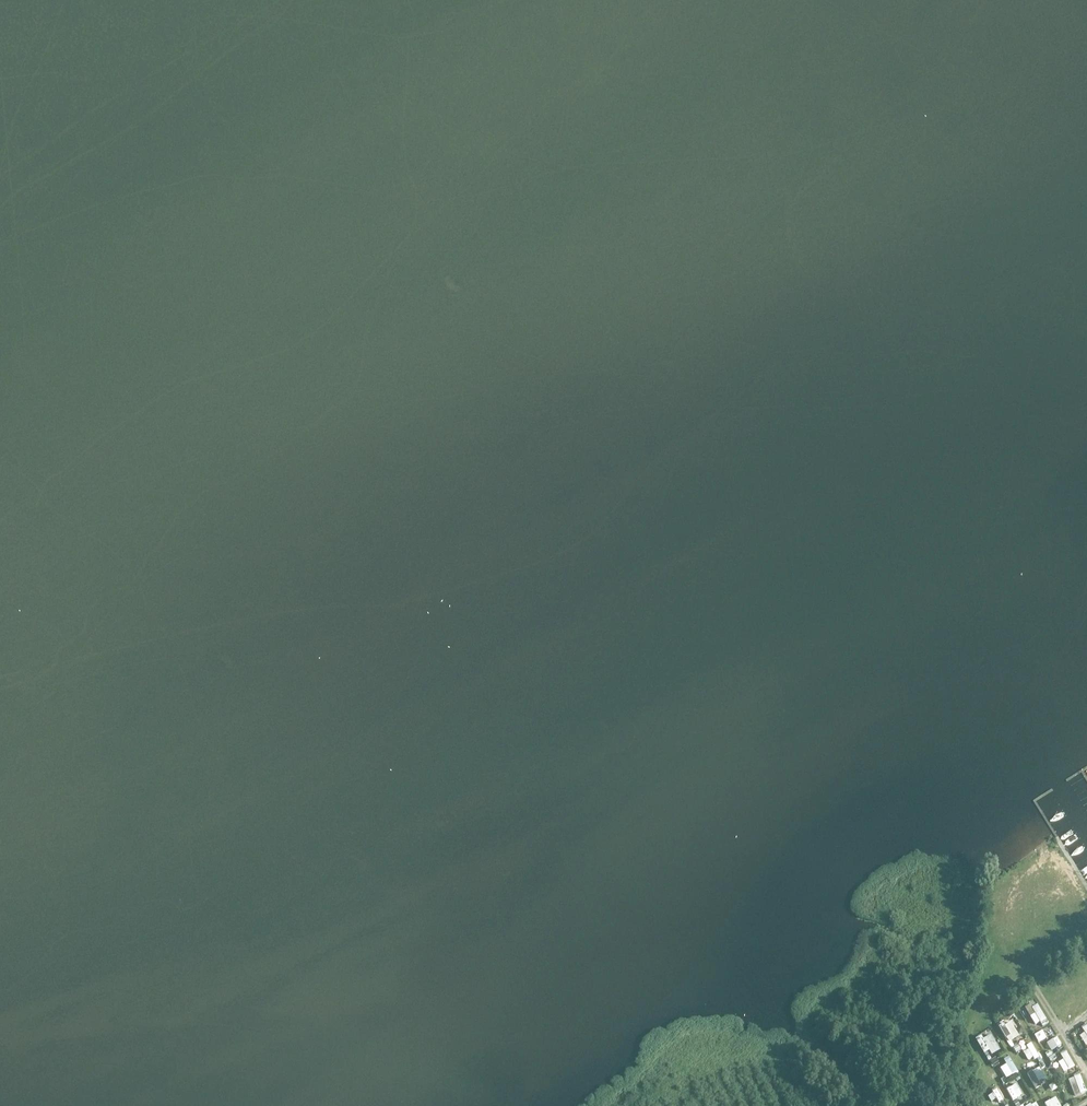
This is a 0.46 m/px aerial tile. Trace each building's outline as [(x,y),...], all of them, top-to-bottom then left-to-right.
[(1041,1022),(1045,1019),(1037,1005),(1032,1008),(1041,1022)] [(999,1027),(1006,1038),(1010,1036),(1004,1024),(999,1027)] [(1057,1048),(1062,1045),(1054,1032),(1050,1035),(1057,1048)] [(988,1060),(993,1057),(985,1043),(980,1046),(988,1060)] [(1016,1044),(1011,1047),(1020,1062),(1025,1059),(1016,1044)] [(1046,1044),(1041,1047),(1048,1056),(1052,1053),(1046,1044)] [(1061,1055),(1070,1069),(1074,1066),(1066,1052),(1061,1055)] [(1017,1073),(1009,1059),(1005,1062),(1013,1075),(1017,1073)] [(1040,1085),(1032,1072),(1027,1075),(1035,1088),(1040,1085)] [(1075,1097),(1081,1095),(1074,1077),(1069,1080),(1075,1097)] [(1019,1099),(1012,1087),(1007,1090),(1014,1102),(1019,1099)] [(1005,1103),(997,1088),(992,1091),(1001,1105),(1005,1103)] [(1023,1105),(1038,1105),(1031,1095),(1021,1101),(1024,1105),(1023,1105)]
